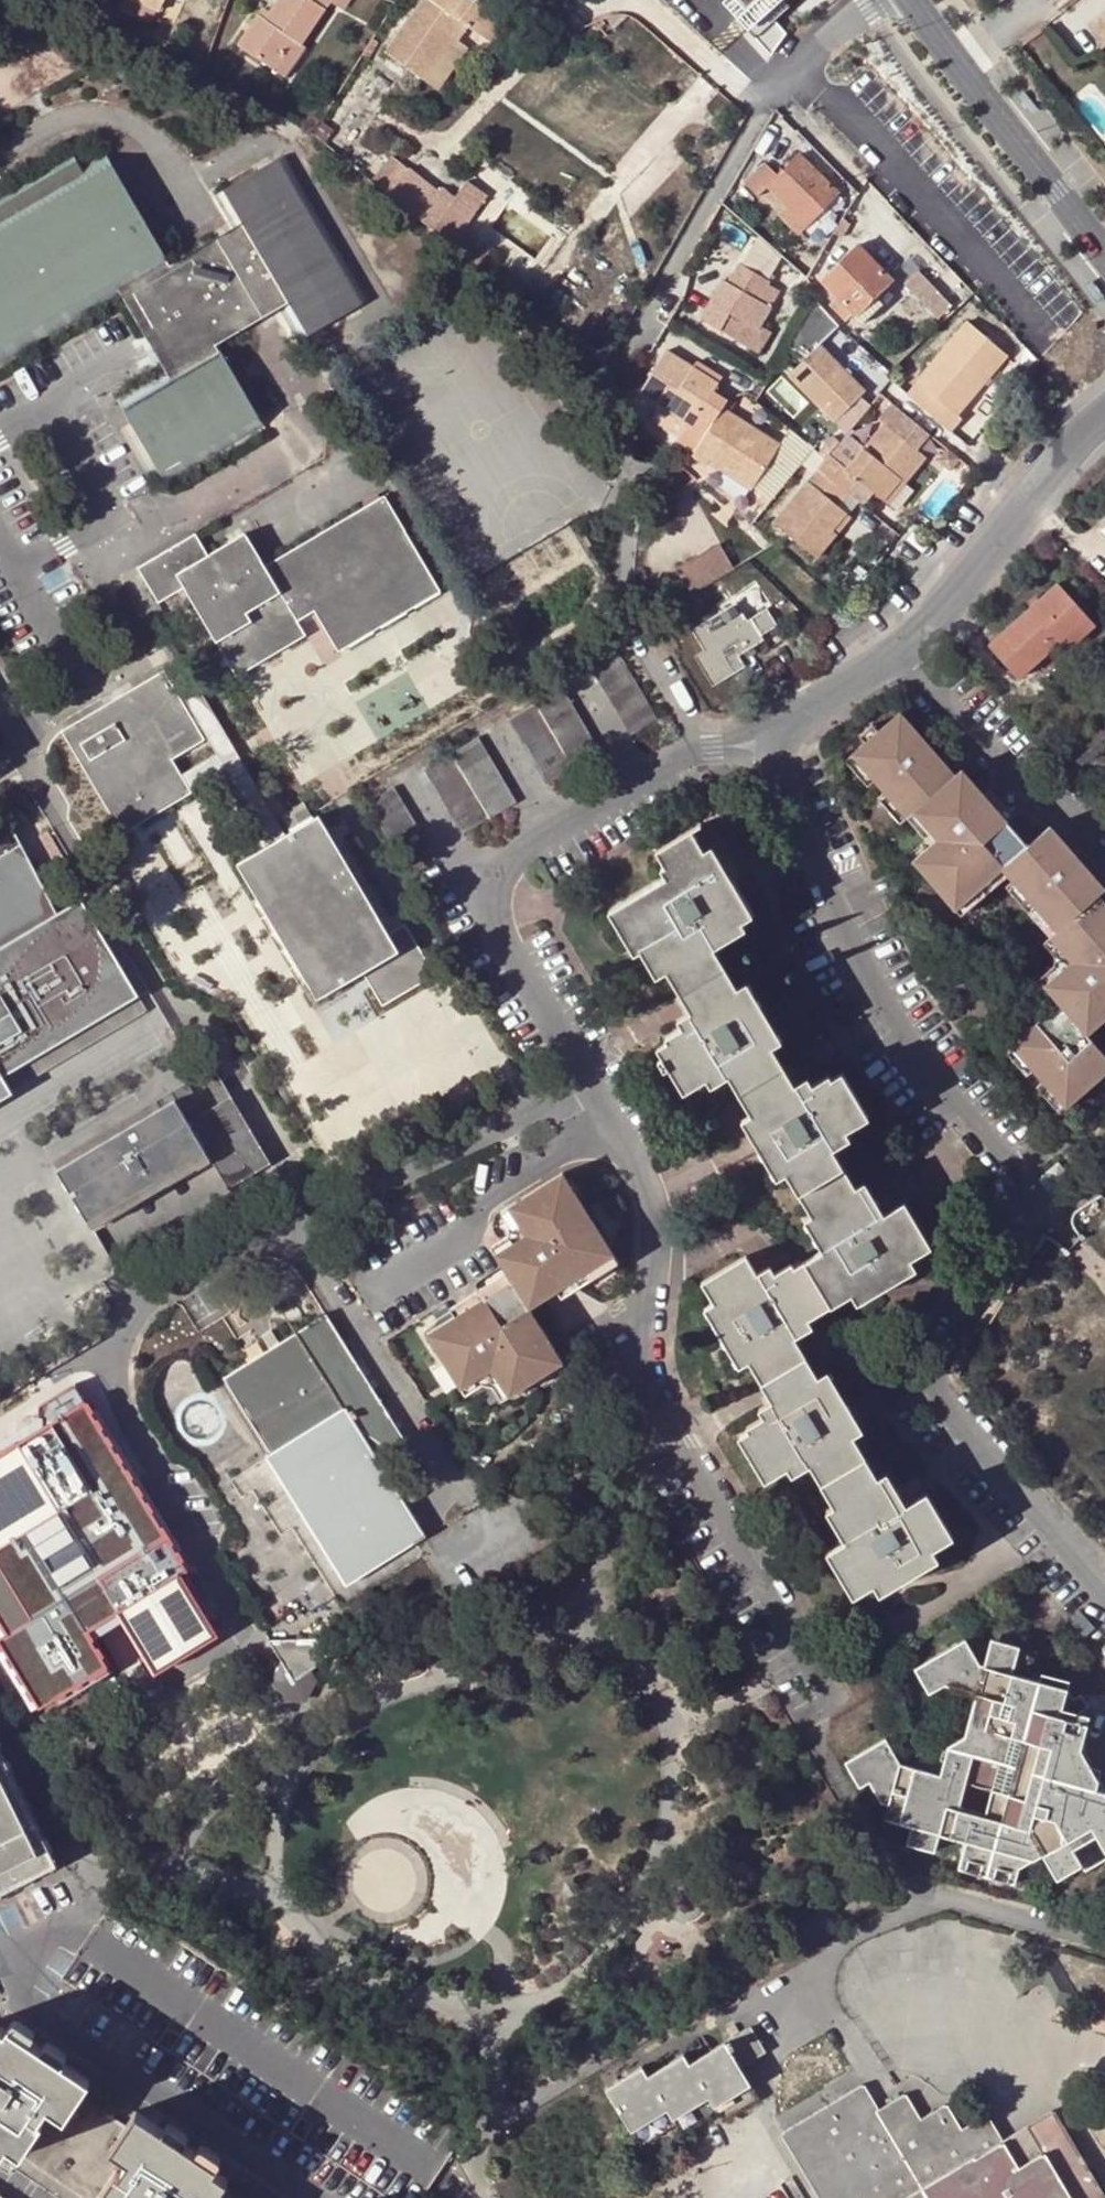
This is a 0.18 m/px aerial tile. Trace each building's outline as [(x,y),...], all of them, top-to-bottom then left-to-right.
[(158,13),(165,0),(132,0),(158,13)] [(275,71),(294,44),(300,48),(333,0),(278,0),(261,25),(255,21),(238,46),(275,71)] [(511,24),(477,0),(425,0),(414,16),(448,44),(462,24),(495,46),(511,24)] [(750,13),(742,21),(777,56),(791,35),(772,15),(788,0),(738,0),(750,13)] [(1093,25),(1104,39),(1104,14),(1093,25)] [(387,54),(423,80),(448,44),(414,16),(387,54)] [(519,30),(511,24),(495,46),(504,52),(519,30)] [(300,48),(294,44),(275,71),(284,77),(303,50),(300,48)] [(392,152),(373,175),(389,187),(419,213),(433,224),(455,194),(443,184),(438,190),(392,152)] [(119,293),(166,373),(119,402),(165,482),(262,425),(217,346),(284,306),(303,340),(367,302),(284,157),(219,194),(238,227),(171,266),(107,154),(83,169),(75,157),(0,201),(0,361),(119,293)] [(766,162),(747,180),(760,194),(771,184),(791,205),(783,213),(800,231),(829,203),(837,195),(798,154),(778,174),(766,162)] [(455,194),(433,224),(484,266),(495,254),(462,226),(488,190),(469,176),(455,194)] [(837,212),(829,203),(800,231),(808,240),(837,212)] [(844,220),(835,234),(842,239),(851,224),(844,220)] [(825,279),(840,296),(831,305),(848,324),(857,316),(865,324),(886,304),(876,293),(889,280),(858,246),(825,279)] [(734,267),(724,285),(719,282),(696,322),(735,345),(745,328),(753,333),(765,310),(764,310),(773,294),(762,287),(764,284),(763,284),(773,266),(746,250),(736,268),(734,267)] [(952,312),(919,278),(905,290),(938,325),(952,312)] [(1011,360),(973,327),(923,387),(960,419),(1011,360)] [(745,328),(735,345),(753,355),(762,338),(753,333),(745,328)] [(828,425),(859,396),(813,348),(783,378),(805,402),(828,425)] [(680,428),(673,439),(670,443),(689,455),(716,413),(723,403),(708,394),(712,387),(687,371),(660,353),(632,397),(653,411),(680,428)] [(687,371),(712,387),(717,379),(692,363),(687,371)] [(805,402),(790,416),(813,440),(828,425),(805,402)] [(732,409),(723,403),(716,413),(726,419),(732,409)] [(888,427),(853,468),(834,452),(822,465),(824,466),(852,490),(856,493),(866,481),(879,491),(888,499),(904,481),(908,484),(929,459),(920,452),(933,437),(896,407),(882,422),(888,427)] [(673,439),(680,428),(653,411),(646,422),(673,439)] [(748,493),(775,451),(726,419),(716,413),(689,455),(687,459),(702,469),(705,465),(748,493)] [(808,453),(799,464),(808,472),(818,461),(808,453)] [(817,559),(838,536),(831,530),(846,513),(838,506),(852,490),(824,466),(810,482),(774,522),(817,559)] [(869,504),(879,491),(866,481),(856,493),(869,504)] [(195,535),(139,566),(160,600),(185,586),(222,649),(232,666),(238,675),(306,634),(298,621),(315,610),(339,651),(441,592),(385,498),(265,567),(245,534),(208,555),(195,535)] [(853,519),(846,513),(831,530),(838,536),(853,519)] [(676,570),(691,595),(733,569),(718,545),(676,570)] [(1056,589),(987,651),(1017,684),(1058,647),(1085,622),(1056,589)] [(749,621),(737,604),(693,630),(705,650),(696,656),(715,685),(746,666),(740,655),(765,640),(762,635),(778,625),(768,609),(749,621)] [(1093,630),(1085,622),(1058,647),(1065,655),(1093,630)] [(658,720),(620,655),(594,669),(631,735),(658,720)] [(64,731),(123,833),(192,792),(181,773),(172,757),(205,738),(164,672),(64,731)] [(510,719),(547,784),(601,753),(564,688),(510,719)] [(876,779),(886,791),(909,818),(916,811),(941,838),(933,844),(915,860),(926,873),(998,808),(986,794),(964,770),(958,775),(902,711),(880,730),(868,741),(854,753),(876,779)] [(862,734),(868,741),(880,730),(874,723),(862,734)] [(426,769),(463,833),(517,802),(479,738),(426,769)] [(869,786),(876,779),(854,753),(846,759),(869,786)] [(368,803),(406,868),(433,851),(396,787),(368,803)] [(993,788),(986,794),(998,808),(1005,802),(993,788)] [(902,824),(909,818),(886,791),(879,797),(902,824)] [(1005,802),(998,808),(1008,819),(1011,817),(1015,813),(1005,802)] [(926,873),(956,908),(979,887),(1004,866),(1010,874),(1015,880),(1036,904),(1058,929),(1051,935),(1074,961),(1046,985),(1061,1003),(1013,1045),(1034,1072),(1044,1083),(1067,1109),(1082,1095),(1080,1093),(1104,1072),(1085,1050),(1094,1042),(1088,1035),(1104,1020),(1104,914),(1093,900),(1099,894),(1045,832),(1030,845),(1008,819),(998,808),(926,873)] [(941,838),(916,811),(909,818),(933,844),(941,838)] [(241,863),(320,998),(363,972),(383,1006),(435,975),(406,925),(389,935),(319,817),(272,844),(241,863)] [(1104,914),(1104,900),(1102,896),(1104,892),(1104,887),(1052,826),(1045,832),(1099,894),(1093,900),(1104,914)] [(83,899),(59,913),(11,830),(0,837),(0,1100),(14,1092),(4,1076),(139,996),(83,899)] [(692,830),(658,851),(667,867),(662,870),(666,878),(611,914),(636,955),(642,952),(658,977),(667,972),(692,1012),(679,1020),(684,1028),(666,1037),(669,1041),(659,1047),(665,1057),(660,1061),(667,1070),(671,1068),(686,1093),(707,1079),(712,1087),(729,1076),(752,1115),(743,1120),(779,1179),(788,1173),(813,1216),(805,1221),(823,1252),(794,1269),(791,1265),(775,1275),(770,1267),(758,1275),(746,1258),(702,1284),(714,1304),(705,1311),(740,1369),(749,1364),(761,1383),(807,1356),(797,1340),(814,1329),(810,1321),(853,1295),(859,1305),(919,1268),(913,1260),(931,1247),(905,1203),(885,1215),(865,1183),(857,1188),(835,1150),(851,1139),(846,1131),(867,1118),(842,1073),(832,1079),(829,1075),(813,1085),(807,1078),(796,1084),(773,1046),(782,1040),(747,983),(739,988),(715,948),(746,930),(743,923),(753,916),(712,847),(705,852),(692,830)] [(1004,866),(979,887),(986,895),(1010,874),(1004,866)] [(1029,910),(1036,904),(1015,880),(1008,885),(1029,910)] [(986,895),(979,887),(956,908),(962,915),(986,895)] [(1058,929),(1036,904),(1029,910),(1051,935),(1058,929)] [(139,996),(4,1076),(14,1092),(148,1013),(139,996)] [(1094,1042),(1085,1050),(1104,1072),(1080,1093),(1082,1095),(1104,1075),(1104,1055),(1094,1042)] [(1027,1077),(1034,1072),(1013,1045),(1006,1051),(1027,1077)] [(169,1104),(65,1165),(97,1216),(208,1151),(213,1158),(230,1188),(244,1180),(271,1164),(214,1068),(199,1077),(165,1097),(169,1104)] [(1060,1115),(1067,1109),(1044,1083),(1037,1088),(1060,1115)] [(101,1224),(213,1158),(208,1151),(97,1216),(101,1224)] [(567,1175),(511,1208),(514,1213),(569,1178),(567,1175)] [(498,1256),(509,1274),(514,1282),(484,1300),(456,1318),(451,1321),(428,1334),(462,1389),(492,1371),(509,1398),(564,1364),(530,1309),(556,1291),(586,1273),(616,1254),(569,1178),(514,1213),(529,1237),(512,1248),(498,1256)] [(616,1254),(586,1273),(593,1283),(622,1265),(616,1254)] [(593,1283),(586,1273),(556,1291),(563,1301),(593,1283)] [(484,1300),(514,1282),(509,1274),(504,1277),(479,1293),(484,1300)] [(452,1311),(456,1318),(484,1300),(479,1293),(452,1311)] [(272,1454),(269,1456),(350,1584),(415,1545),(427,1537),(380,1460),(407,1443),(327,1316),(226,1378),(272,1454)] [(820,1378),(807,1356),(761,1383),(773,1402),(760,1410),(764,1418),(747,1428),(749,1433),(739,1439),(766,1483),(788,1471),(793,1478),(811,1467),(834,1507),(826,1512),(845,1542),(827,1553),(855,1597),(874,1586),(881,1596),(939,1560),(933,1550),(952,1537),(926,1495),(907,1506),(887,1473),(878,1479),(854,1438),(863,1431),(828,1373),(820,1378)] [(10,1635),(1,1641),(42,1708),(107,1667),(87,1634),(120,1613),(157,1672),(216,1636),(180,1577),(187,1572),(84,1404),(50,1424),(43,1423),(42,1430),(32,1429),(30,1439),(20,1439),(20,1446),(9,1445),(8,1452),(0,1451),(0,1619),(10,1635)] [(964,1738),(952,1779),(937,1774),(898,1764),(884,1741),(853,1758),(844,1763),(858,1788),(867,1783),(879,1802),(888,1806),(885,1816),(913,1824),(907,1841),(937,1849),(942,1832),(969,1840),(965,1857),(991,1865),(1020,1873),(1023,1862),(1034,1865),(1046,1858),(1061,1881),(1104,1856),(1104,1794),(1085,1788),(1077,1774),(1079,1767),(1090,1728),(1083,1726),(1084,1717),(1091,1711),(1084,1700),(1076,1705),(1067,1702),(1069,1695),(1015,1680),(1023,1653),(995,1645),(987,1669),(980,1669),(965,1641),(915,1669),(931,1694),(947,1685),(976,1694),(964,1738)] [(317,1668),(309,1655),(280,1657),(284,1665),(275,1685),(284,1701),(305,1701),(314,1683),(308,1674),(317,1668)] [(937,1774),(952,1779),(964,1738),(945,1749),(937,1774)] [(20,1790),(0,1751),(0,1895),(57,1868),(20,1790)] [(989,1874),(991,1865),(965,1857),(962,1866),(989,1874)] [(1020,1873),(991,1865),(989,1874),(1017,1883),(1020,1873)] [(0,2148),(5,2143),(22,2153),(41,2126),(37,2121),(46,2107),(64,2118),(77,2098),(87,2082),(7,2027),(3,2031),(0,2029),(0,2148)] [(643,2072),(608,2093),(633,2135),(670,2113),(676,2124),(713,2102),(717,2110),(753,2089),(742,2071),(766,2056),(751,2032),(692,2068),(685,2058),(650,2080),(643,2072)] [(753,2089),(717,2110),(720,2116),(727,2125),(762,2105),(753,2089)] [(865,2090),(786,2137),(822,2197),(1103,2197),(1054,2115),(1002,2144),(987,2118),(962,2134),(947,2109),(921,2124),(906,2099),(880,2115),(865,2090)] [(89,2197),(92,2197),(110,2173),(115,2175),(124,2159),(109,2148),(123,2128),(77,2098),(64,2118),(46,2107),(37,2121),(41,2126),(22,2153),(89,2197)] [(684,2138),(720,2116),(717,2110),(713,2102),(676,2124),(678,2128),(684,2138)] [(110,2173),(92,2197),(214,2197),(220,2190),(225,2180),(212,2171),(214,2167),(133,2112),(123,2128),(109,2148),(124,2159),(115,2175),(110,2173)] [(633,2135),(642,2150),(678,2128),(676,2124),(670,2113),(633,2135)] [(22,2153),(5,2143),(0,2148),(0,2168),(7,2173),(11,2167),(57,2197),(89,2197),(22,2153)]
